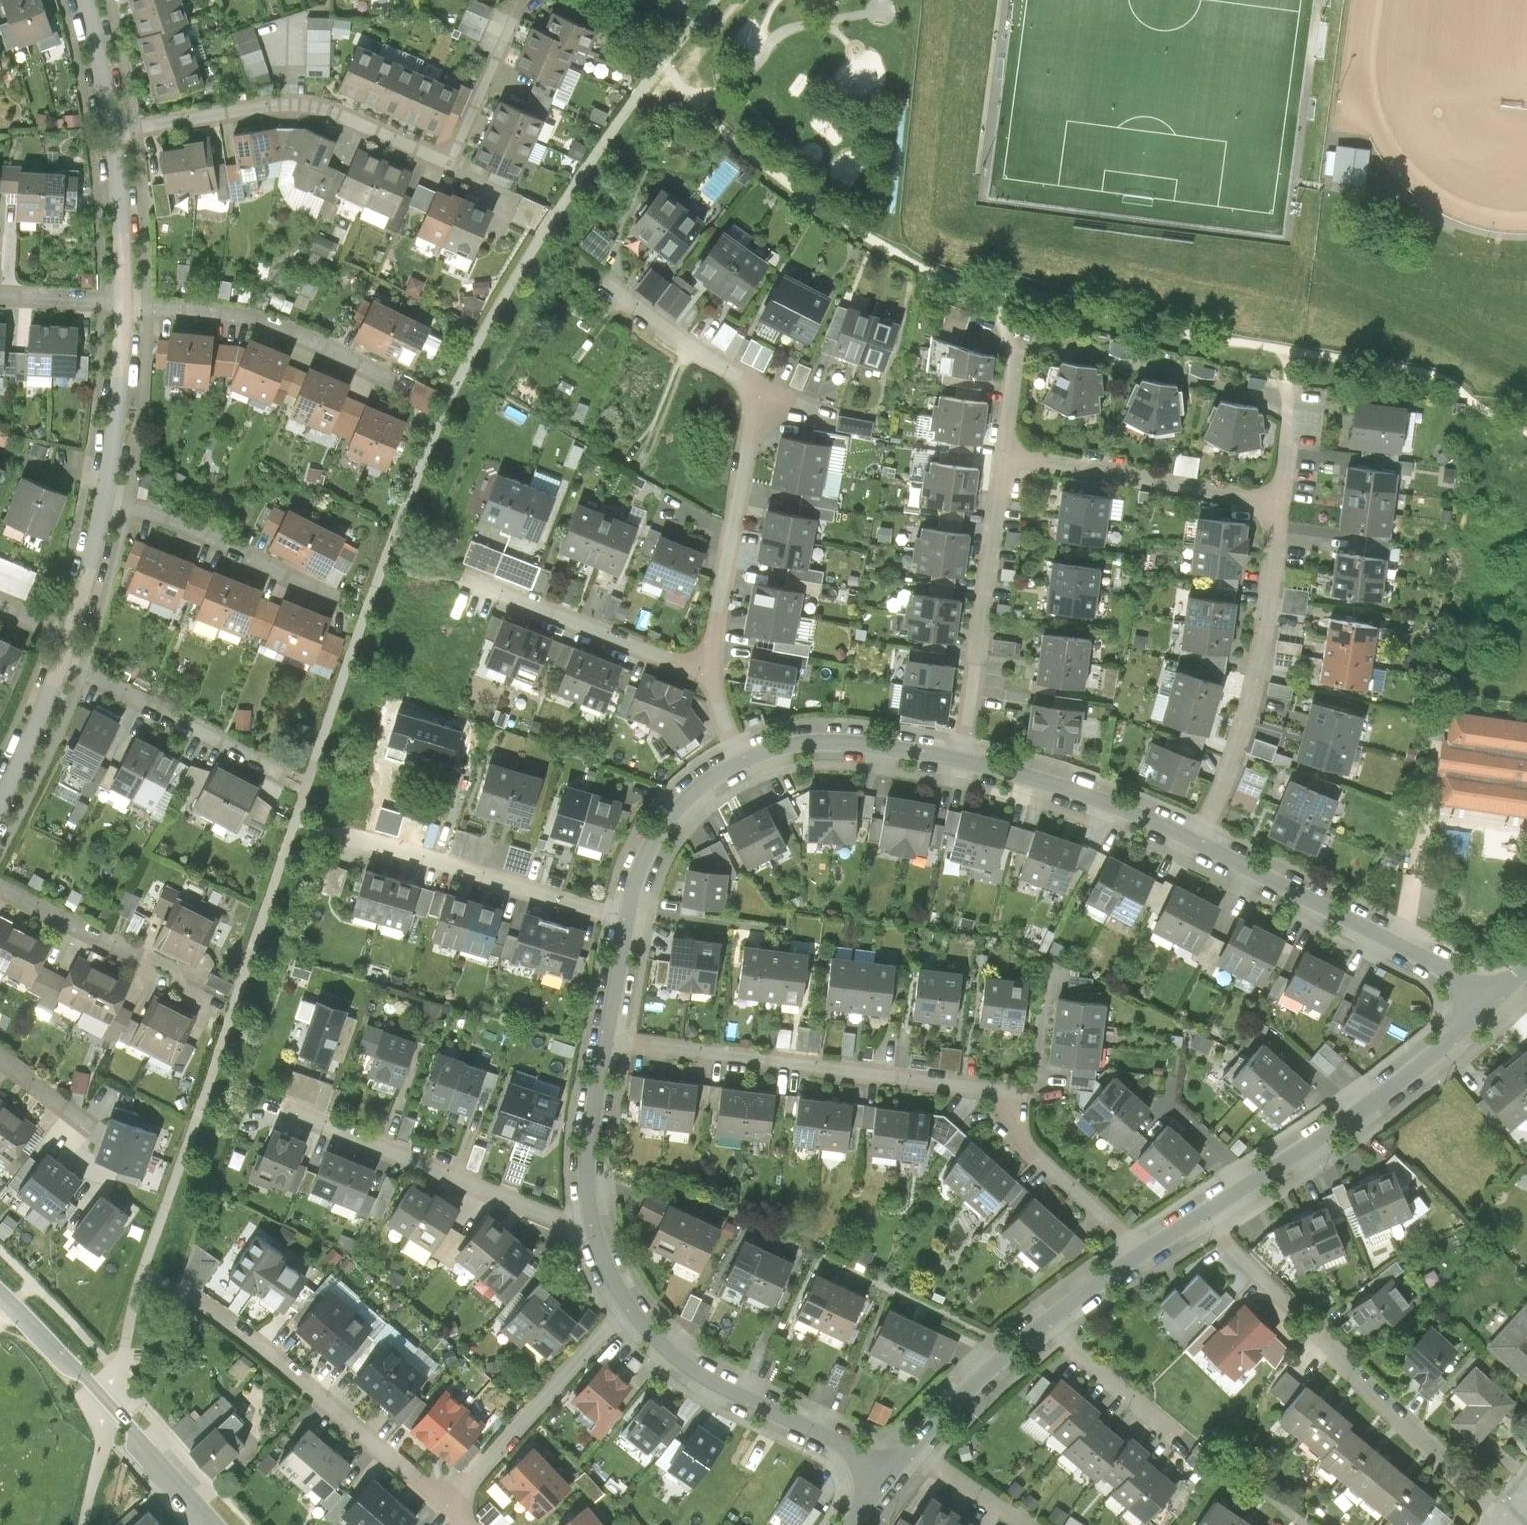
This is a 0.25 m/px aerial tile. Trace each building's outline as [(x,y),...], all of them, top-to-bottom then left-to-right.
[(36,40),(21,0),(2,0),(11,23),(19,46),(36,40)] [(36,40),(52,34),(40,0),(21,0),(36,40)] [(180,0),(131,0),(136,16),(180,1),(180,0)] [(455,32),(477,41),(491,9),(470,0),(469,0),(455,32)] [(187,22),(180,1),(136,16),(143,37),(182,24),(187,22)] [(556,15),(547,34),(576,47),(588,53),(597,33),(556,15)] [(307,19),(306,78),(329,79),(330,19),(307,19)] [(0,27),(3,35),(8,50),(19,46),(11,23),(0,27)] [(333,23),(331,37),(340,38),(341,33),(345,33),(346,25),(333,23)] [(138,39),(145,59),(189,45),(182,24),(143,37),(138,39)] [(270,83),(253,28),(231,35),(248,90),(270,83)] [(535,29),(526,48),(567,67),(576,47),(547,34),(535,29)] [(58,32),(52,34),(36,40),(40,53),(62,45),(58,32)] [(195,65),(189,45),(145,59),(151,80),(195,65)] [(340,89),(360,98),(378,56),(358,47),(340,89)] [(526,48),(517,68),(537,77),(558,86),(567,67),(526,48)] [(360,98),(380,107),(398,65),(378,56),(360,98)] [(202,86),(195,65),(151,80),(158,100),(202,86)] [(380,107),(400,115),(419,73),(398,65),(380,107)] [(400,115),(421,124),(439,82),(419,73),(400,115)] [(522,111),(542,120),(558,86),(537,77),(522,111)] [(459,90),(439,82),(421,124),(441,133),(450,111),(459,90)] [(461,85),(459,90),(450,111),(460,116),(472,89),(461,85)] [(502,102),(493,121),(533,140),(542,120),(522,111),(502,102)] [(47,127),(48,116),(39,115),(38,126),(47,127)] [(81,127),(80,116),(65,117),(66,128),(81,127)] [(493,121),(484,141),(524,159),(533,140),(493,121)] [(235,134),(240,165),(240,167),(278,161),(273,128),(235,134)] [(304,192),(316,184),(318,185),(326,165),(336,141),(305,128),(273,128),(278,161),(291,160),(298,163),(292,177),(294,177),(294,188),(304,192)] [(184,145),(185,152),(191,189),(192,194),(218,190),(214,165),(210,141),(184,145)] [(515,179),(524,159),(484,141),(475,161),(494,169),(515,179)] [(585,149),(575,145),(570,156),(581,161),(585,149)] [(1367,153),(1338,149),(1334,178),(1363,182),(1367,153)] [(340,195),(365,205),(384,160),(359,150),(348,175),(340,195)] [(167,193),(191,189),(185,152),(161,155),(166,184),(167,193)] [(410,171),(384,160),(365,205),(391,216),(400,194),(410,171)] [(226,163),(214,165),(218,190),(219,200),(231,198),(226,167),(226,163)] [(240,165),(226,167),(231,198),(232,200),(245,198),(240,167),(240,165)] [(348,175),(326,165),(318,185),(313,197),(335,206),(340,195),(348,175)] [(19,195),(20,173),(20,168),(0,167),(0,194),(19,195)] [(509,191),(515,179),(494,169),(488,181),(509,191)] [(65,170),(65,175),(63,198),(77,199),(79,170),(65,170)] [(564,170),(561,177),(567,180),(570,173),(564,170)] [(18,217),(40,218),(42,174),(20,173),(19,195),(18,217)] [(65,175),(42,174),(40,218),(62,220),(63,198),(65,175)] [(170,211),(167,193),(166,184),(152,187),(156,214),(170,211)] [(417,184),(411,199),(408,205),(425,213),(435,191),(417,184)] [(626,229),(648,247),(680,206),(659,189),(626,229)] [(416,235),(441,246),(461,199),(451,195),(450,198),(435,191),(425,213),(416,235)] [(411,199),(400,194),(391,216),(386,228),(397,232),(408,205),(411,199)] [(522,198),(512,221),(534,230),(544,208),(522,198)] [(491,212),(461,199),(441,246),(471,258),(491,212)] [(778,215),(784,207),(778,204),(773,212),(778,215)] [(702,224),(680,206),(648,247),(669,265),(702,224)] [(615,243),(596,228),(581,249),(604,265),(615,243)] [(746,250),(723,233),(692,275),(703,283),(700,287),(713,296),(746,250)] [(319,236),(312,249),(314,250),(321,254),(328,256),(334,244),(319,236)] [(314,250),(309,261),(316,265),(321,254),(314,250)] [(746,250),(713,296),(725,305),(727,302),(738,310),(770,267),(746,250)] [(378,251),(374,260),(380,262),(384,253),(378,251)] [(263,278),(265,267),(263,267),(264,260),(260,259),(259,262),(256,261),(253,276),(263,278)] [(635,289),(655,304),(671,283),(651,267),(635,289)] [(807,287),(784,275),(760,323),(783,335),(807,287)] [(295,307),(305,311),(315,287),(305,283),(295,307)] [(692,297),(675,283),(657,305),(675,319),(692,297)] [(807,287),(783,335),(806,347),(831,299),(807,287)] [(274,295),(270,305),(281,309),(285,299),(274,295)] [(479,318),(476,297),(464,299),(467,320),(479,318)] [(285,299),(281,309),(291,314),(295,304),(285,299)] [(351,324),(359,329),(371,304),(362,300),(351,324)] [(353,341),(381,355),(399,318),(371,304),(359,329),(353,341)] [(825,337),(837,342),(848,310),(838,306),(825,337)] [(951,306),(938,339),(960,347),(973,314),(951,306)] [(837,342),(832,357),(857,366),(873,318),(848,310),(837,342)] [(427,331),(399,318),(381,355),(409,368),(427,331)] [(873,318),(857,366),(882,374),(898,327),(873,318)] [(725,352),(739,331),(725,322),(711,343),(725,352)] [(29,374),(52,375),(55,326),(31,325),(30,354),(29,374)] [(78,328),(55,326),(52,375),(75,377),(76,356),(78,328)] [(166,383),(187,385),(191,339),(170,337),(170,342),(167,367),(166,383)] [(938,339),(932,337),(929,372),(943,375),(975,379),(991,380),(993,357),(960,347),(938,339)] [(212,341),(191,339),(187,385),(208,387),(209,375),(211,345),(212,341)] [(774,351),(752,339),(740,362),(762,374),(774,351)] [(170,342),(158,341),(156,366),(167,367),(170,342)] [(231,387),(250,395),(269,350),(250,342),(246,351),(235,379),(231,387)] [(1136,349),(1112,343),(1109,355),(1121,360),(1134,360),(1136,349)] [(237,348),(211,345),(209,375),(235,379),(246,351),(237,348)] [(289,358),(269,350),(250,395),(270,403),(285,366),(289,358)] [(3,376),(17,377),(18,354),(4,353),(3,373),(3,376)] [(30,354),(18,354),(17,377),(17,382),(28,382),(29,374),(30,354)] [(89,357),(76,356),(75,377),(75,380),(88,381),(89,357)] [(1080,364),(1062,361),(1059,368),(1050,367),(1048,385),(1050,387),(1044,401),(1070,417),(1080,364)] [(806,387),(810,364),(797,362),(793,385),(806,387)] [(1097,367),(1080,364),(1070,417),(1101,410),(1099,393),(1104,392),(1101,372),(1098,373),(1097,367)] [(1217,371),(1191,365),(1189,374),(1203,380),(1215,380),(1217,371)] [(280,407),(286,393),(296,370),(285,366),(270,403),(280,407)] [(308,375),(296,370),(286,393),(298,399),(308,375)] [(291,416),(310,424),(329,379),(310,371),(308,375),(298,399),(291,416)] [(975,379),(943,375),(941,385),(957,387),(973,389),(975,379)] [(348,387),(329,379),(310,424),(329,432),(344,398),(348,387)] [(1160,383),(1142,379),(1139,385),(1136,384),(1127,403),(1130,405),(1124,419),(1152,436),(1160,383)] [(419,382),(408,404),(429,414),(440,392),(419,382)] [(1178,386),(1160,383),(1152,436),(1182,429),(1180,412),(1184,412),(1181,391),(1178,391),(1178,386)] [(973,389),(957,387),(956,399),(980,402),(982,390),(973,389)] [(956,399),(940,397),(939,403),(933,403),(932,416),(986,423),(989,403),(980,402),(956,399)] [(351,441),(365,407),(344,398),(329,432),(351,441)] [(1239,405),(1220,402),(1218,407),(1215,406),(1209,419),(1212,420),(1205,437),(1230,452),(1239,405)] [(1403,451),(1408,411),(1355,404),(1350,444),(1403,451)] [(1259,408),(1239,405),(1230,452),(1262,444),(1261,431),(1265,430),(1263,414),(1260,415),(1259,408)] [(346,453),(366,461),(385,416),(365,407),(351,441),(346,453)] [(404,424),(385,416),(366,461),(385,469),(404,424)] [(986,423),(932,416),(930,428),(936,429),(935,439),(951,441),(974,444),(983,445),(986,423)] [(874,423),(839,417),(836,431),(871,438),(874,423)] [(815,431),(813,443),(830,446),(847,449),(849,436),(835,434),(815,431)] [(900,435),(892,433),(891,442),(899,443),(900,435)] [(813,443),(781,438),(777,462),(825,471),(830,446),(813,443)] [(974,444),(951,441),(950,452),(974,454),(974,444)] [(883,443),(875,446),(878,453),(886,449),(883,443)] [(32,456),(45,461),(49,449),(36,445),(32,456)] [(940,450),(938,464),(972,467),(974,454),(950,452),(940,450)] [(1200,459),(1177,456),(1174,475),(1197,479),(1200,459)] [(1378,459),(1376,471),(1400,474),(1411,476),(1413,464),(1378,459)] [(821,496),(825,471),(777,462),(773,488),(802,493),(821,496)] [(938,464),(931,462),(929,474),(924,473),(923,483),(977,489),(979,469),(972,467),(938,464)] [(1376,471),(1349,467),(1347,487),(1397,494),(1400,474),(1376,471)] [(321,471),(309,469),(307,480),(315,482),(315,478),(319,479),(321,471)] [(1456,472),(1445,471),(1443,483),(1454,485),(1456,472)] [(529,485),(497,473),(480,518),(512,530),(529,485)] [(153,479),(143,475),(139,486),(149,490),(153,479)] [(9,522),(30,530),(47,487),(27,479),(9,522)] [(977,489),(923,483),(921,495),(926,496),(925,504),(941,507),(965,510),(974,511),(977,489)] [(481,512),(489,489),(478,485),(469,508),(481,512)] [(529,485),(512,530),(538,541),(556,496),(529,485)] [(67,495),(47,487),(30,530),(50,538),(67,495)] [(1397,494),(1347,487),(1344,509),(1394,515),(1397,494)] [(1110,497),(1063,491),(1060,515),(1107,521),(1110,497)] [(1148,494),(1140,492),(1138,504),(1146,506),(1148,494)] [(821,496),(802,493),(798,516),(816,520),(833,522),(835,510),(837,498),(821,496)] [(1024,503),(1011,501),(1010,510),(1023,512),(1024,503)] [(563,554),(582,561),(598,512),(581,506),(563,554)] [(1200,506),(1199,517),(1222,520),(1224,509),(1200,506)] [(965,510),(941,507),(940,518),(963,521),(965,510)] [(920,509),(913,508),(912,515),(920,516),(920,509)] [(1391,537),(1394,515),(1344,509),(1341,530),(1367,534),(1391,537)] [(262,532),(275,539),(287,516),(274,510),(262,532)] [(811,544),(816,520),(798,516),(767,511),(763,535),(811,544)] [(598,512),(582,561),(601,568),(618,519),(598,512)] [(268,553),(295,567),(315,528),(288,514),(287,516),(275,539),(268,553)] [(1104,545),(1107,521),(1060,515),(1057,540),(1104,545)] [(1222,520),(1199,517),(1195,544),(1245,550),(1248,524),(1222,520)] [(963,521),(940,518),(938,531),(961,534),(963,521)] [(621,575),(639,527),(618,519),(601,568),(621,575)] [(656,557),(662,540),(666,530),(653,526),(643,553),(656,557)] [(342,542),(315,528),(295,567),(322,581),(329,566),(341,544),(342,542)] [(938,531),(923,529),(922,537),(915,536),(914,548),(968,555),(970,535),(961,534),(938,531)] [(1020,534),(1008,533),(1006,545),(1019,547),(1020,534)] [(252,547),(256,539),(248,534),(244,542),(252,547)] [(1391,537),(1367,534),(1364,557),(1388,561),(1390,549),(1391,537)] [(811,544),(763,535),(758,560),(789,565),(807,568),(811,544)] [(497,547),(471,539),(465,557),(491,564),(497,547)] [(684,548),(662,540),(656,557),(648,584),(670,592),(684,548)] [(126,567),(136,570),(145,548),(135,544),(126,567)] [(350,549),(341,544),(329,566),(339,571),(350,549)] [(1245,550),(1195,544),(1192,571),(1216,575),(1238,577),(1241,577),(1245,550)] [(128,590),(151,599),(169,554),(146,545),(145,548),(136,570),(128,590)] [(684,548),(670,592),(692,599),(699,574),(705,555),(684,548)] [(968,555),(914,548),(912,561),(917,562),(916,572),(932,573),(956,576),(965,577),(968,555)] [(1402,551),(1390,549),(1388,561),(1400,562),(1402,551)] [(1337,553),(1334,572),(1385,579),(1388,561),(1364,557),(1337,553)] [(192,564),(169,554),(151,599),(174,608),(179,597),(191,567),(192,564)] [(1445,557),(1437,556),(1436,563),(1444,565),(1445,557)] [(27,601),(38,574),(0,558),(0,590),(27,601)] [(1051,586),(1098,591),(1101,568),(1054,562),(1051,586)] [(807,568),(789,565),(785,589),(803,592),(820,595),(822,583),(824,571),(807,568)] [(554,570),(543,566),(535,587),(545,592),(554,570)] [(214,576),(191,567),(179,597),(202,606),(214,576)] [(1016,572),(1002,569),(1000,580),(1014,582),(1016,572)] [(1382,601),(1385,579),(1334,572),(1331,594),(1382,601)] [(197,618),(221,627),(238,582),(215,573),(214,576),(202,606),(197,618)] [(932,573),(931,585),(954,588),(956,576),(932,573)] [(710,577),(699,574),(692,599),(703,602),(710,577)] [(1216,575),(1215,587),(1237,590),(1238,577),(1216,575)] [(584,581),(573,577),(565,598),(576,602),(584,581)] [(261,591),(238,582),(221,627),(244,636),(245,632),(258,600),(261,591)] [(785,589),(755,583),(750,609),(798,618),(803,592),(785,589)] [(931,585),(929,598),(953,600),(954,588),(931,585)] [(1095,617),(1098,591),(1051,586),(1048,612),(1095,617)] [(1212,587),(1211,600),(1236,602),(1237,590),(1215,587),(1212,587)] [(1309,593),(1286,590),(1282,613),(1306,617),(1308,605),(1309,593)] [(929,598),(913,595),(912,603),(907,602),(906,615),(959,621),(961,601),(953,600),(929,598)] [(1211,600),(1189,597),(1186,622),(1233,628),(1236,602),(1211,600)] [(280,608),(258,600),(245,632),(268,641),(280,608)] [(266,645),(289,654),(307,609),(284,600),(280,608),(268,641),(266,645)] [(1011,607),(998,605),(997,617),(1010,619),(1011,607)] [(1132,606),(1130,614),(1141,616),(1142,607),(1132,606)] [(330,618),(307,609),(289,654),(312,663),(324,634),(330,618)] [(794,642),(798,618),(750,609),(745,633),(775,639),(794,642)] [(494,638),(502,616),(492,612),(484,634),(494,638)] [(485,662),(508,671),(527,623),(502,614),(502,616),(494,638),(485,662)] [(959,621),(906,615),(904,627),(909,628),(908,638),(924,640),(946,643),(956,644),(959,621)] [(1330,620),(1326,640),(1374,647),(1377,627),(1330,620)] [(1233,628),(1186,622),(1182,648),(1204,651),(1229,654),(1233,628)] [(553,633),(527,623),(508,671),(534,681),(543,658),(552,635),(553,633)] [(667,634),(656,629),(653,636),(664,641),(667,634)] [(859,632),(854,634),(858,642),(863,639),(859,632)] [(343,641),(324,634),(312,663),(309,672),(328,679),(343,641)] [(1090,639),(1043,634),(1041,657),(1088,662),(1090,639)] [(552,635),(543,658),(554,662),(565,666),(573,643),(552,635)] [(794,642),(775,639),(773,650),(808,656),(810,645),(794,642)] [(1016,641),(994,639),(993,649),(1015,652),(1016,641)] [(946,643),(924,640),(923,650),(945,653),(946,643)] [(1374,647),(1326,640),(1323,662),(1370,670),(1374,647)] [(0,641),(0,693),(7,676),(13,679),(25,651),(0,641)] [(1303,646),(1278,642),(1274,665),(1299,669),(1301,658),(1303,646)] [(556,688),(580,697),(598,653),(573,643),(565,666),(556,688)] [(841,648),(834,653),(839,661),(846,656),(841,648)] [(808,656),(773,650),(771,663),(799,667),(806,668),(808,656)] [(921,664),(943,667),(945,653),(923,650),(921,664)] [(1229,654),(1204,651),(1201,665),(1225,669),(1229,654)] [(620,663),(598,653),(580,697),(603,706),(612,683),(620,663)] [(1085,687),(1088,662),(1041,657),(1038,682),(1085,687)] [(794,696),(799,667),(771,663),(753,659),(748,688),(794,696)] [(900,686),(952,693),(955,668),(943,667),(921,664),(904,662),(900,686)] [(1370,670),(1323,662),(1320,681),(1367,689),(1370,670)] [(620,663),(612,683),(624,688),(627,679),(632,667),(620,663)] [(1225,669),(1201,665),(1198,678),(1220,684),(1225,669)] [(1429,667),(1420,665),(1419,675),(1428,676),(1429,667)] [(626,713),(650,722),(668,677),(643,668),(637,683),(626,713)] [(1198,678),(1178,672),(1171,697),(1216,711),(1223,685),(1220,684),(1198,678)] [(694,687),(668,677),(650,722),(663,727),(675,746),(695,732),(706,725),(689,702),(694,687)] [(626,713),(637,683),(627,679),(624,688),(616,709),(626,713)] [(1293,703),(1297,690),(1272,682),(1268,695),(1293,703)] [(948,719),(952,693),(900,686),(897,712),(906,713),(941,717),(948,719)] [(1055,697),(1054,707),(1083,711),(1085,701),(1055,697)] [(1216,711),(1171,697),(1164,721),(1180,726),(1209,735),(1216,711)] [(1426,701),(1415,699),(1413,713),(1424,715),(1426,701)] [(69,761),(79,766),(111,706),(101,701),(95,711),(80,740),(74,737),(66,751),(72,754),(69,761)] [(1365,718),(1311,703),(1304,731),(1357,747),(1365,718)] [(69,734),(74,737),(80,740),(95,711),(84,705),(69,734)] [(1054,707),(1031,705),(1027,743),(1046,745),(1045,751),(1072,754),(1074,737),(1080,738),(1083,711),(1054,707)] [(123,712),(111,706),(79,766),(92,773),(98,761),(123,712)] [(1431,711),(1429,725),(1443,727),(1444,712),(1431,711)] [(250,712),(237,712),(236,730),(249,731),(250,712)] [(941,717),(906,713),(905,723),(940,727),(941,717)] [(1451,713),(1447,742),(1443,742),(1438,777),(1442,778),(1438,807),(1526,820),(1526,724),(1451,713)] [(1209,735),(1180,726),(1175,740),(1202,750),(1209,735)] [(1357,747),(1304,731),(1295,758),(1349,774),(1357,747)] [(135,792),(136,791),(161,743),(141,732),(122,768),(115,782),(135,792)] [(695,732),(675,746),(681,753),(700,739),(695,732)] [(1169,738),(1164,749),(1198,762),(1202,750),(1175,740),(1169,738)] [(1281,746),(1258,738),(1253,752),(1276,761),(1281,746)] [(180,753),(161,743),(136,791),(155,801),(163,785),(178,758),(180,753)] [(1164,749),(1152,744),(1144,765),(1155,769),(1149,784),(1184,798),(1189,783),(1194,785),(1203,764),(1198,762),(1164,749)] [(301,760),(295,753),(287,760),(293,767),(301,760)] [(191,765),(178,758),(163,785),(177,792),(191,765)] [(503,816),(518,766),(492,758),(477,808),(503,816)] [(204,812),(216,818),(240,770),(219,759),(213,769),(196,803),(195,807),(195,810),(201,813),(204,812)] [(109,767),(98,761),(92,773),(82,790),(93,796),(100,783),(109,767)] [(111,762),(109,767),(100,783),(111,789),(115,782),(122,768),(111,762)] [(177,792),(196,803),(213,769),(193,762),(191,765),(177,792)] [(1231,802),(1254,811),(1269,772),(1247,763),(1231,802)] [(518,766),(503,816),(528,824),(543,773),(518,766)] [(262,781),(240,770),(216,818),(229,824),(229,829),(235,831),(239,830),(240,826),(257,790),(262,781)] [(579,839),(593,789),(567,782),(553,832),(579,839)] [(1330,827),(1341,800),(1294,782),(1283,808),(1330,827)] [(621,797),(593,789),(579,839),(606,847),(611,827),(618,805),(621,797)] [(275,804),(257,790),(240,826),(260,836),(275,804)] [(813,840),(835,841),(838,792),(816,791),(813,840)] [(873,818),(877,792),(864,791),(860,816),(873,818)] [(861,794),(838,792),(835,841),(858,843),(861,794)] [(771,805),(782,828),(802,819),(791,795),(771,805)] [(906,850),(912,801),(889,798),(883,848),(906,850)] [(912,801),(906,850),(929,853),(930,843),(933,820),(935,804),(912,801)] [(629,808),(618,805),(611,827),(622,830),(629,808)] [(782,828),(771,805),(750,815),(770,853),(789,844),(782,828)] [(944,829),(957,832),(962,809),(950,806),(946,822),(944,829)] [(987,812),(963,806),(962,809),(957,832),(951,856),(975,862),(987,812)] [(1319,854),(1330,827),(1283,808),(1272,835),(1319,854)] [(1009,817),(987,812),(975,862),(996,867),(1002,845),(1008,820),(1009,817)] [(751,862),(770,853),(750,815),(732,824),(751,862)] [(933,820),(930,843),(940,845),(944,829),(946,822),(933,820)] [(1008,820),(1002,845),(1015,848),(1028,852),(1035,829),(1008,820)] [(1028,852),(1020,875),(1042,882),(1058,833),(1036,826),(1035,829),(1028,852)] [(1058,833),(1042,882),(1065,890),(1074,863),(1080,843),(1081,841),(1058,833)] [(732,861),(721,840),(713,845),(723,866),(732,861)] [(532,849),(511,843),(504,866),(526,873),(532,849)] [(1080,843),(1074,863),(1088,870),(1098,876),(1110,854),(1088,843),(1086,845),(1080,843)] [(723,866),(713,845),(694,854),(693,871),(729,874),(723,866)] [(1098,876),(1087,898),(1110,909),(1133,861),(1112,850),(1110,854),(1098,876)] [(111,857),(104,862),(107,866),(114,861),(111,857)] [(349,868),(327,859),(317,885),(339,894),(349,868)] [(1133,861),(1110,909),(1130,920),(1142,898),(1153,876),(1155,872),(1133,861)] [(367,867),(354,910),(380,917),(393,874),(367,867)] [(726,908),(729,874),(693,871),(686,871),(683,904),(707,906),(726,908)] [(393,874),(380,917),(406,926),(411,909),(418,883),(393,874)] [(1153,903),(1164,881),(1153,876),(1142,898),(1153,903)] [(1151,907),(1161,911),(1176,882),(1166,877),(1164,881),(1153,903),(1151,907)] [(1161,911),(1154,925),(1175,936),(1199,889),(1178,878),(1176,882),(1161,911)] [(433,887),(418,883),(411,909),(425,913),(426,909),(433,887)] [(433,887),(426,909),(440,913),(447,891),(433,887)] [(67,904),(75,908),(82,894),(74,889),(67,904)] [(118,910),(132,917),(136,911),(143,896),(128,889),(118,910)] [(1199,889),(1175,936),(1197,947),(1206,929),(1221,900),(1199,889)] [(155,910),(170,917),(178,899),(179,898),(165,891),(155,910)] [(476,899),(447,891),(440,913),(433,936),(462,945),(476,899)] [(156,946),(176,955),(198,909),(178,899),(170,917),(156,946)] [(476,899),(462,945),(487,953),(488,949),(499,915),(502,907),(476,899)] [(707,915),(707,906),(683,904),(682,913),(707,915)] [(106,905),(99,918),(107,922),(114,910),(106,905)] [(218,919),(198,909),(176,955),(196,965),(218,919)] [(553,918),(524,909),(516,934),(510,956),(509,958),(538,967),(553,918)] [(146,916),(136,911),(132,917),(126,929),(137,934),(146,916)] [(1262,921),(1241,911),(1227,940),(1219,957),(1241,968),(1262,921)] [(510,919),(499,915),(488,949),(500,953),(506,931),(510,919)] [(974,918),(963,915),(960,926),(972,928),(974,918)] [(6,969),(26,929),(1,917),(0,918),(0,966),(6,969)] [(553,918),(538,967),(568,976),(569,973),(576,951),(583,928),(553,918)] [(858,920),(846,918),(845,926),(857,928),(858,920)] [(1262,921),(1241,968),(1263,979),(1273,958),(1284,937),(1286,933),(1262,921)] [(51,942),(26,929),(6,969),(32,982),(41,962),(51,942)] [(1206,929),(1197,947),(1192,957),(1203,962),(1216,935),(1206,929)] [(516,934),(506,931),(500,953),(510,956),(516,934)] [(1053,933),(1045,932),(1044,941),(1052,942),(1053,933)] [(669,957),(666,983),(690,986),(696,937),(687,936),(672,934),(669,957)] [(1216,935),(1203,962),(1201,967),(1212,972),(1219,957),(1227,940),(1216,935)] [(696,937),(690,986),(714,989),(720,940),(696,937)] [(1284,937),(1273,958),(1284,964),(1294,942),(1284,937)] [(741,963),(737,993),(760,995),(766,944),(743,941),(741,963)] [(766,944),(760,995),(782,998),(787,946),(780,945),(766,944)] [(807,948),(787,946),(782,998),(801,1000),(804,971),(807,948)] [(586,955),(576,951),(569,973),(580,976),(586,955)] [(1293,976),(1285,994),(1305,1004),(1325,962),(1305,952),(1293,976)] [(853,955),(832,953),(830,967),(826,1003),(847,1006),(853,955)] [(853,955),(847,1006),(854,1007),(869,1009),(875,958),(853,955)] [(654,982),(666,983),(669,957),(658,956),(654,982)] [(59,997),(85,1009),(105,970),(79,957),(69,977),(59,997)] [(875,958),(869,1009),(888,1011),(892,984),(895,961),(875,958)] [(29,988),(43,995),(56,970),(41,962),(32,982),(29,988)] [(1346,973),(1325,962),(1305,1004),(1326,1014),(1337,991),(1346,973)] [(912,1018),(937,1021),(942,971),(918,968),(912,1018)] [(69,977),(56,970),(43,995),(40,1000),(54,1007),(59,997),(69,977)] [(130,983),(105,970),(85,1009),(110,1022),(120,1002),(130,983)] [(1285,994),(1293,976),(1281,970),(1272,989),(1285,994)] [(208,982),(230,993),(234,981),(213,971),(208,982)] [(937,1021),(962,1024),(968,974),(942,971),(937,1021)] [(1356,978),(1346,973),(1337,991),(1346,996),(1356,978)] [(1005,1028),(1010,978),(987,976),(982,1026),(1005,1028)] [(1068,998),(1091,1000),(1094,979),(1070,976),(1068,998)] [(418,981),(409,978),(406,989),(415,992),(418,981)] [(1010,978),(1005,1028),(1029,1031),(1034,981),(1010,978)] [(1383,993),(1368,985),(1355,1009),(1344,1029),(1375,1046),(1395,1007),(1380,999),(1383,993)] [(134,1038),(155,1048),(177,1003),(157,992),(143,1021),(134,1038)] [(292,1055),(321,1066),(321,1065),(325,1054),(339,1014),(341,1010),(301,996),(293,1016),(305,1021),(292,1055)] [(1056,997),(1053,1018),(1104,1023),(1107,1003),(1091,1000),(1068,998),(1056,997)] [(49,1018),(54,1007),(40,1000),(35,1011),(49,1018)] [(117,1041),(120,1036),(131,1015),(134,1009),(120,1002),(110,1022),(104,1035),(117,1041)] [(198,1013),(177,1003),(155,1048),(175,1058),(185,1038),(198,1013)] [(1344,1029),(1355,1009),(1346,1005),(1336,1024),(1344,1029)] [(1190,1013),(1185,1010),(1182,1015),(1187,1018),(1190,1013)] [(339,1014),(325,1054),(340,1059),(354,1020),(339,1014)] [(143,1021),(131,1015),(120,1036),(132,1042),(134,1038),(143,1021)] [(1104,1023),(1053,1018),(1051,1039),(1101,1045),(1104,1023)] [(365,1069),(399,1081),(414,1039),(366,1022),(358,1047),(371,1051),(365,1069)] [(799,1023),(796,1049),(808,1050),(811,1024),(799,1023)] [(779,1025),(776,1045),(789,1046),(791,1027),(779,1025)] [(844,1031),(842,1055),(852,1056),(855,1032),(844,1031)] [(197,1043),(185,1038),(175,1058),(172,1064),(184,1070),(197,1043)] [(1101,1045),(1051,1039),(1048,1061),(1074,1064),(1099,1067),(1101,1045)] [(874,1044),(865,1043),(863,1057),(873,1058),(874,1044)] [(1231,1082),(1246,1097),(1283,1058),(1267,1043),(1231,1082)] [(1346,1061),(1328,1044),(1313,1061),(1331,1078),(1346,1061)] [(1526,1093),(1526,1048),(1505,1065),(1526,1093)] [(447,1104),(461,1060),(437,1051),(422,1095),(447,1104)] [(932,1055),(913,1052),(912,1065),(930,1067),(932,1055)] [(1244,1052),(1223,1075),(1229,1080),(1249,1057),(1244,1052)] [(1261,1111),(1298,1072),(1283,1058),(1246,1097),(1261,1111)] [(490,1069),(461,1060),(447,1104),(476,1113),(490,1069)] [(1482,1087),(1487,1094),(1509,1122),(1518,1115),(1526,1118),(1526,1093),(1505,1065),(1503,1063),(1485,1077),(1489,1082),(1482,1087)] [(1098,1080),(1099,1067),(1074,1064),(1072,1078),(1098,1080)] [(324,1082),(294,1070),(285,1093),(316,1104),(324,1082)] [(627,1094),(640,1096),(643,1073),(631,1071),(627,1094)] [(1313,1086),(1298,1072),(1261,1111),(1276,1125),(1313,1086)] [(640,1096),(637,1118),(662,1121),(669,1076),(643,1073),(640,1096)] [(89,1078),(74,1075),(71,1089),(85,1092),(89,1078)] [(669,1076),(662,1121),(691,1125),(694,1104),(697,1080),(669,1076)] [(537,1089),(507,1080),(493,1125),(523,1134),(537,1089)] [(707,1106),(719,1107),(722,1083),(697,1080),(694,1104),(707,1106)] [(1133,1097),(1117,1080),(1082,1116),(1099,1132),(1133,1097)] [(719,1107),(716,1129),(744,1133),(750,1087),(722,1083),(719,1107)] [(345,1089),(335,1086),(327,1107),(337,1110),(345,1089)] [(750,1087),(744,1133),(770,1136),(773,1114),(775,1090),(750,1087)] [(537,1089),(523,1134),(553,1143),(566,1097),(537,1089)] [(775,1090),(773,1114),(784,1115),(797,1116),(799,1093),(775,1090)] [(826,1096),(799,1093),(797,1116),(794,1142),(820,1146),(826,1096)] [(1509,1122),(1487,1094),(1477,1101),(1500,1129),(1509,1122)] [(188,1104),(184,1096),(176,1100),(180,1108),(188,1104)] [(826,1096),(820,1146),(847,1149),(850,1123),(853,1100),(826,1096)] [(1133,1097),(1099,1132),(1115,1147),(1133,1130),(1150,1112),(1133,1097)] [(16,1111),(0,1098),(0,1131),(16,1111)] [(862,1124),(874,1125),(876,1103),(853,1100),(850,1123),(862,1124)] [(874,1125),(871,1150),(898,1153),(903,1106),(876,1103),(874,1125)] [(116,1106),(112,1117),(135,1125),(139,1114),(116,1106)] [(903,1106),(898,1153),(923,1156),(927,1128),(929,1110),(903,1106)] [(927,1128),(944,1141),(959,1125),(944,1111),(929,1110),(927,1128)] [(16,1111),(0,1131),(0,1156),(9,1162),(22,1146),(37,1127),(16,1111)] [(416,1117),(405,1113),(397,1134),(407,1139),(416,1117)] [(106,1139),(150,1154),(157,1133),(135,1125),(112,1117),(108,1129),(109,1129),(106,1139)] [(269,1177),(286,1185),(297,1161),(306,1138),(272,1123),(249,1174),(267,1182),(269,1177)] [(944,1141),(961,1156),(976,1140),(959,1125),(944,1141)] [(1185,1144),(1170,1128),(1151,1148),(1136,1162),(1152,1177),(1185,1144)] [(1133,1130),(1115,1147),(1122,1155),(1133,1165),(1136,1162),(1151,1148),(1133,1130)] [(150,1154),(106,1139),(103,1148),(101,1148),(97,1159),(120,1167),(142,1175),(150,1154)] [(961,1156),(944,1175),(963,1193),(996,1158),(976,1140),(961,1156)] [(468,1165),(480,1168),(486,1147),(475,1143),(468,1165)] [(1185,1144),(1152,1177),(1167,1193),(1182,1179),(1198,1165),(1202,1161),(1185,1144)] [(30,1152),(22,1146),(9,1162),(7,1165),(15,1172),(30,1152)] [(309,1190),(333,1199),(350,1158),(327,1148),(318,1170),(309,1190)] [(1389,1157),(1393,1168),(1402,1189),(1416,1173),(1394,1152),(1389,1157)] [(18,1191),(36,1204),(65,1166),(48,1153),(40,1163),(18,1191)] [(18,1191),(40,1163),(31,1155),(9,1184),(18,1191)] [(503,1179),(521,1185),(529,1161),(510,1155),(503,1179)] [(366,1190),(375,1168),(350,1158),(333,1199),(358,1209),(366,1190)] [(996,1158),(963,1193),(983,1211),(999,1192),(1015,1176),(996,1158)] [(297,1161),(286,1185),(295,1189),(306,1165),(297,1161)] [(309,1190),(318,1170),(306,1165),(295,1189),(307,1194),(309,1190)] [(1204,1172),(1198,1165),(1182,1179),(1189,1186),(1204,1172)] [(65,1166),(36,1204),(53,1218),(68,1199),(83,1180),(65,1166)] [(142,1175),(120,1167),(116,1179),(139,1187),(142,1175)] [(1370,1178),(1389,1223),(1413,1213),(1402,1189),(1393,1168),(1370,1178)] [(1009,1202),(1017,1209),(1033,1192),(1015,1176),(999,1192),(1009,1202)] [(1354,1208),(1365,1233),(1389,1223),(1370,1178),(1346,1188),(1354,1208)] [(1354,1208),(1346,1188),(1343,1181),(1332,1185),(1335,1190),(1344,1212),(1354,1208)] [(409,1230),(433,1200),(410,1183),(380,1222),(402,1239),(409,1230)] [(376,1194),(366,1190),(358,1209),(357,1213),(366,1217),(376,1194)] [(1324,1194),(1327,1201),(1336,1223),(1346,1219),(1344,1212),(1335,1190),(1324,1194)] [(638,1212),(660,1223),(670,1202),(648,1191),(638,1212)] [(217,1192),(209,1192),(209,1204),(217,1204),(217,1192)] [(1017,1209),(1000,1228),(1022,1247),(1054,1212),(1033,1192),(1017,1209)] [(451,1224),(461,1211),(437,1193),(433,1200),(409,1230),(434,1248),(451,1224)] [(128,1215),(103,1196),(74,1234),(99,1253),(106,1245),(109,1247),(125,1225),(122,1223),(128,1215)] [(68,1199),(53,1218),(63,1225),(78,1206),(68,1199)] [(1302,1210),(1323,1261),(1346,1251),(1336,1223),(1327,1201),(1302,1210)] [(660,1223),(650,1244),(675,1257),(695,1214),(670,1202),(660,1223)] [(766,1206),(758,1208),(759,1217),(768,1215),(766,1206)] [(784,1210),(774,1208),(773,1217),(782,1219),(784,1210)] [(1302,1210),(1273,1221),(1274,1225),(1287,1258),(1292,1256),(1298,1271),(1323,1261),(1302,1210)] [(1054,1212),(1022,1247),(1041,1264),(1058,1246),(1073,1229),(1054,1212)] [(477,1271),(509,1234),(486,1214),(468,1235),(454,1251),(460,1256),(477,1271)] [(695,1214),(675,1257),(701,1269),(721,1227),(695,1214)] [(736,1226),(729,1222),(722,1235),(730,1239),(736,1226)] [(454,1251),(468,1235),(451,1224),(434,1248),(431,1252),(440,1258),(450,1266),(460,1256),(454,1251)] [(1287,1258),(1274,1225),(1253,1246),(1277,1269),(1287,1258)] [(224,1269),(253,1291),(278,1256),(283,1251),(254,1229),(224,1269)] [(1073,1229),(1058,1246),(1071,1258),(1087,1242),(1073,1229)] [(509,1234),(477,1271),(499,1290),(520,1265),(531,1253),(509,1234)] [(750,1292),(771,1250),(746,1238),(725,1280),(750,1292)] [(193,1239),(182,1273),(200,1286),(220,1258),(193,1239)] [(813,1249),(806,1245),(801,1255),(808,1258),(813,1249)] [(872,1249),(864,1245),(859,1255),(868,1259),(872,1249)] [(771,1250),(750,1292),(773,1304),(794,1261),(771,1250)] [(354,1262),(346,1255),(339,1263),(347,1270),(354,1262)] [(253,1291),(280,1309),(286,1301),(301,1280),(304,1275),(278,1256),(253,1291)] [(1368,1281),(1374,1289),(1392,1275),(1402,1268),(1396,1260),(1368,1281)] [(520,1265),(499,1290),(495,1294),(506,1303),(531,1275),(520,1265)] [(405,1275),(394,1268),(388,1277),(399,1284),(405,1275)] [(820,1324),(841,1280),(815,1269),(795,1312),(820,1324)] [(1221,1295),(1198,1273),(1179,1292),(1175,1288),(1160,1303),(1184,1327),(1198,1313),(1200,1316),(1221,1295)] [(1374,1289),(1349,1308),(1366,1330),(1384,1315),(1389,1321),(1413,1302),(1392,1275),(1374,1289)] [(499,1324),(522,1343),(527,1337),(557,1302),(561,1298),(538,1279),(499,1324)] [(301,1280),(286,1301),(296,1308),(306,1297),(314,1288),(301,1280)] [(841,1280),(820,1324),(845,1335),(865,1292),(841,1280)] [(348,1303),(328,1286),(313,1303),(298,1321),(295,1325),(315,1342),(348,1303)] [(1234,1299),(1225,1290),(1221,1295),(1200,1316),(1209,1325),(1234,1299)] [(681,1312),(691,1317),(701,1298),(702,1296),(692,1291),(681,1312)] [(942,1297),(935,1293),(932,1299),(939,1302),(942,1297)] [(387,1300),(391,1309),(399,1305),(395,1296),(387,1300)] [(306,1297),(296,1308),(291,1315),(298,1321),(313,1303),(306,1297)] [(711,1304),(701,1298),(691,1317),(702,1322),(711,1304)] [(1487,1344),(1526,1380),(1526,1300),(1487,1344)] [(576,1318),(557,1302),(527,1337),(546,1353),(567,1329),(576,1318)] [(371,1322),(348,1303),(315,1342),(337,1362),(341,1357),(363,1330),(371,1322)] [(913,1314),(889,1303),(868,1348),(892,1359),(913,1314)] [(576,1318),(567,1329),(577,1338),(597,1314),(587,1305),(576,1318)] [(1255,1315),(1245,1305),(1204,1347),(1234,1377),(1248,1364),(1260,1353),(1256,1349),(1273,1333),(1263,1323),(1264,1321),(1256,1313),(1255,1315)] [(913,1314),(892,1359),(917,1371),(927,1349),(937,1328),(938,1326),(913,1314)] [(779,1321),(773,1318),(769,1327),(775,1330),(779,1321)] [(458,1330),(455,1320),(443,1323),(446,1333),(458,1330)] [(1403,1366),(1423,1383),(1437,1369),(1458,1348),(1431,1321),(1407,1345),(1403,1366)] [(937,1328),(927,1349),(949,1360),(959,1339),(937,1328)] [(363,1330),(341,1357),(349,1364),(371,1337),(363,1330)] [(371,1337),(349,1364),(357,1370),(380,1344),(371,1337)] [(406,1355),(386,1337),(380,1344),(357,1370),(352,1375),(373,1392),(406,1355)] [(737,1350),(731,1347),(727,1354),(733,1357),(737,1350)] [(427,1373),(406,1355),(373,1392),(394,1410),(412,1389),(427,1373)] [(569,1394),(598,1420),(633,1382),(604,1356),(569,1394)] [(497,1359),(487,1359),(487,1368),(497,1367),(497,1359)] [(847,1366),(836,1361),(826,1383),(846,1393),(857,1371),(847,1366)] [(1517,1399),(1477,1362),(1453,1387),(1468,1401),(1451,1419),(1477,1443),(1517,1399)] [(1437,1369),(1423,1383),(1418,1389),(1428,1398),(1447,1379),(1437,1369)] [(1271,1388),(1288,1402),(1303,1384),(1287,1370),(1271,1388)] [(1083,1392),(1061,1372),(1053,1382),(1036,1402),(1028,1411),(1050,1430),(1052,1428),(1083,1392)] [(1036,1402),(1053,1382),(1042,1373),(1025,1393),(1036,1402)] [(1277,1414),(1301,1434),(1331,1398),(1307,1378),(1303,1384),(1288,1402),(1277,1414)] [(465,1405),(443,1386),(428,1404),(409,1426),(431,1444),(465,1405)] [(412,1389),(394,1410),(389,1415),(398,1423),(402,1419),(421,1397),(412,1389)] [(1083,1392),(1052,1428),(1069,1443),(1096,1411),(1100,1407),(1083,1392)] [(658,1434),(674,1414),(647,1393),(618,1430),(645,1451),(658,1434)] [(191,1450),(234,1410),(236,1409),(225,1396),(197,1422),(189,1414),(173,1428),(172,1430),(191,1450)] [(402,1419),(409,1426),(428,1404),(421,1397),(402,1419)] [(1323,1452),(1350,1421),(1353,1417),(1331,1398),(1301,1434),(1323,1452)] [(893,1407),(877,1399),(868,1417),(885,1425),(893,1407)] [(485,1423),(465,1405),(431,1444),(452,1462),(471,1440),(485,1423)] [(234,1410),(191,1450),(213,1473),(224,1462),(228,1466),(234,1461),(231,1457),(246,1443),(233,1430),(244,1420),(234,1410)] [(1096,1411),(1069,1443),(1063,1450),(1080,1464),(1112,1426),(1096,1411)] [(658,1434),(669,1442),(675,1433),(684,1421),(674,1414),(658,1434)] [(1320,1456),(1342,1475),(1371,1439),(1350,1421),(1323,1452),(1320,1456)] [(274,1460),(295,1478),(327,1442),(307,1423),(277,1457),(274,1460)] [(697,1483),(724,1442),(697,1424),(686,1441),(670,1465),(697,1483)] [(1112,1426),(1080,1464),(1096,1477),(1102,1471),(1128,1439),(1112,1426)] [(666,1469),(670,1465),(686,1441),(675,1433),(669,1442),(655,1461),(666,1469)] [(1134,1434),(1128,1439),(1102,1471),(1118,1485),(1145,1453),(1150,1447),(1134,1434)] [(1394,1458),(1371,1439),(1342,1475),(1364,1493),(1394,1458)] [(480,1447),(471,1440),(452,1462),(461,1470),(480,1447)] [(1199,1441),(1184,1458),(1203,1476),(1219,1459),(1199,1441)] [(310,1481),(324,1494),(351,1463),(327,1442),(295,1478),(305,1487),(310,1481)] [(959,1447),(962,1459),(972,1456),(968,1445),(959,1447)] [(532,1447),(499,1479),(518,1498),(551,1467),(532,1447)] [(274,1460),(277,1457),(269,1450),(255,1466),(263,1473),(274,1460)] [(1145,1453),(1118,1485),(1112,1492),(1129,1506),(1162,1467),(1145,1453)] [(1416,1477),(1394,1458),(1364,1493),(1386,1512),(1416,1477)] [(518,1498),(537,1517),(569,1486),(551,1467),(518,1498)] [(1162,1467),(1129,1506),(1145,1521),(1157,1508),(1161,1507),(1167,1500),(1167,1495),(1179,1482),(1162,1467)] [(586,1469),(575,1478),(593,1499),(604,1490),(586,1469)] [(800,1477),(776,1513),(793,1524),(800,1524),(814,1505),(823,1492),(800,1477)] [(1439,1496),(1416,1477),(1386,1512),(1402,1524),(1414,1524),(1434,1502),(1439,1496)] [(356,1524),(370,1524),(395,1496),(375,1478),(357,1499),(343,1514),(356,1524)] [(1025,1487),(1015,1479),(1007,1489),(1017,1497),(1025,1487)] [(1190,1480),(1179,1482),(1167,1495),(1167,1500),(1170,1504),(1168,1508),(1175,1513),(1198,1484),(1190,1480)] [(343,1514),(357,1499),(346,1489),(323,1515),(334,1524),(343,1514)] [(934,1492),(913,1523),(912,1524),(944,1524),(956,1507),(934,1492)] [(1040,1502),(1030,1493),(1023,1501),(1033,1510),(1040,1502)] [(1217,1494),(1195,1524),(1230,1524),(1240,1511),(1217,1494)] [(417,1515),(395,1496),(370,1524),(408,1524),(417,1515)] [(111,1524),(122,1524),(139,1510),(130,1500),(107,1520),(111,1524)] [(1414,1524),(1445,1524),(1452,1518),(1434,1502),(1414,1524)] [(165,1524),(147,1503),(139,1510),(122,1524),(164,1524),(165,1524)] [(560,1524),(602,1524),(603,1524),(586,1503),(560,1524)] [(1056,1504),(1047,1518),(1057,1524),(1063,1524),(1070,1514),(1056,1504)] [(485,1524),(489,1524),(501,1514),(492,1505),(478,1518),(485,1524)] [(800,1524),(816,1524),(825,1513),(814,1505),(800,1524)] [(944,1524),(978,1524),(980,1523),(956,1507),(944,1524)] [(1230,1524),(1260,1524),(1240,1511),(1230,1524)] [(501,1514),(489,1524),(511,1524),(501,1514)] [(913,1523),(901,1515),(894,1524),(912,1524),(913,1523)]
